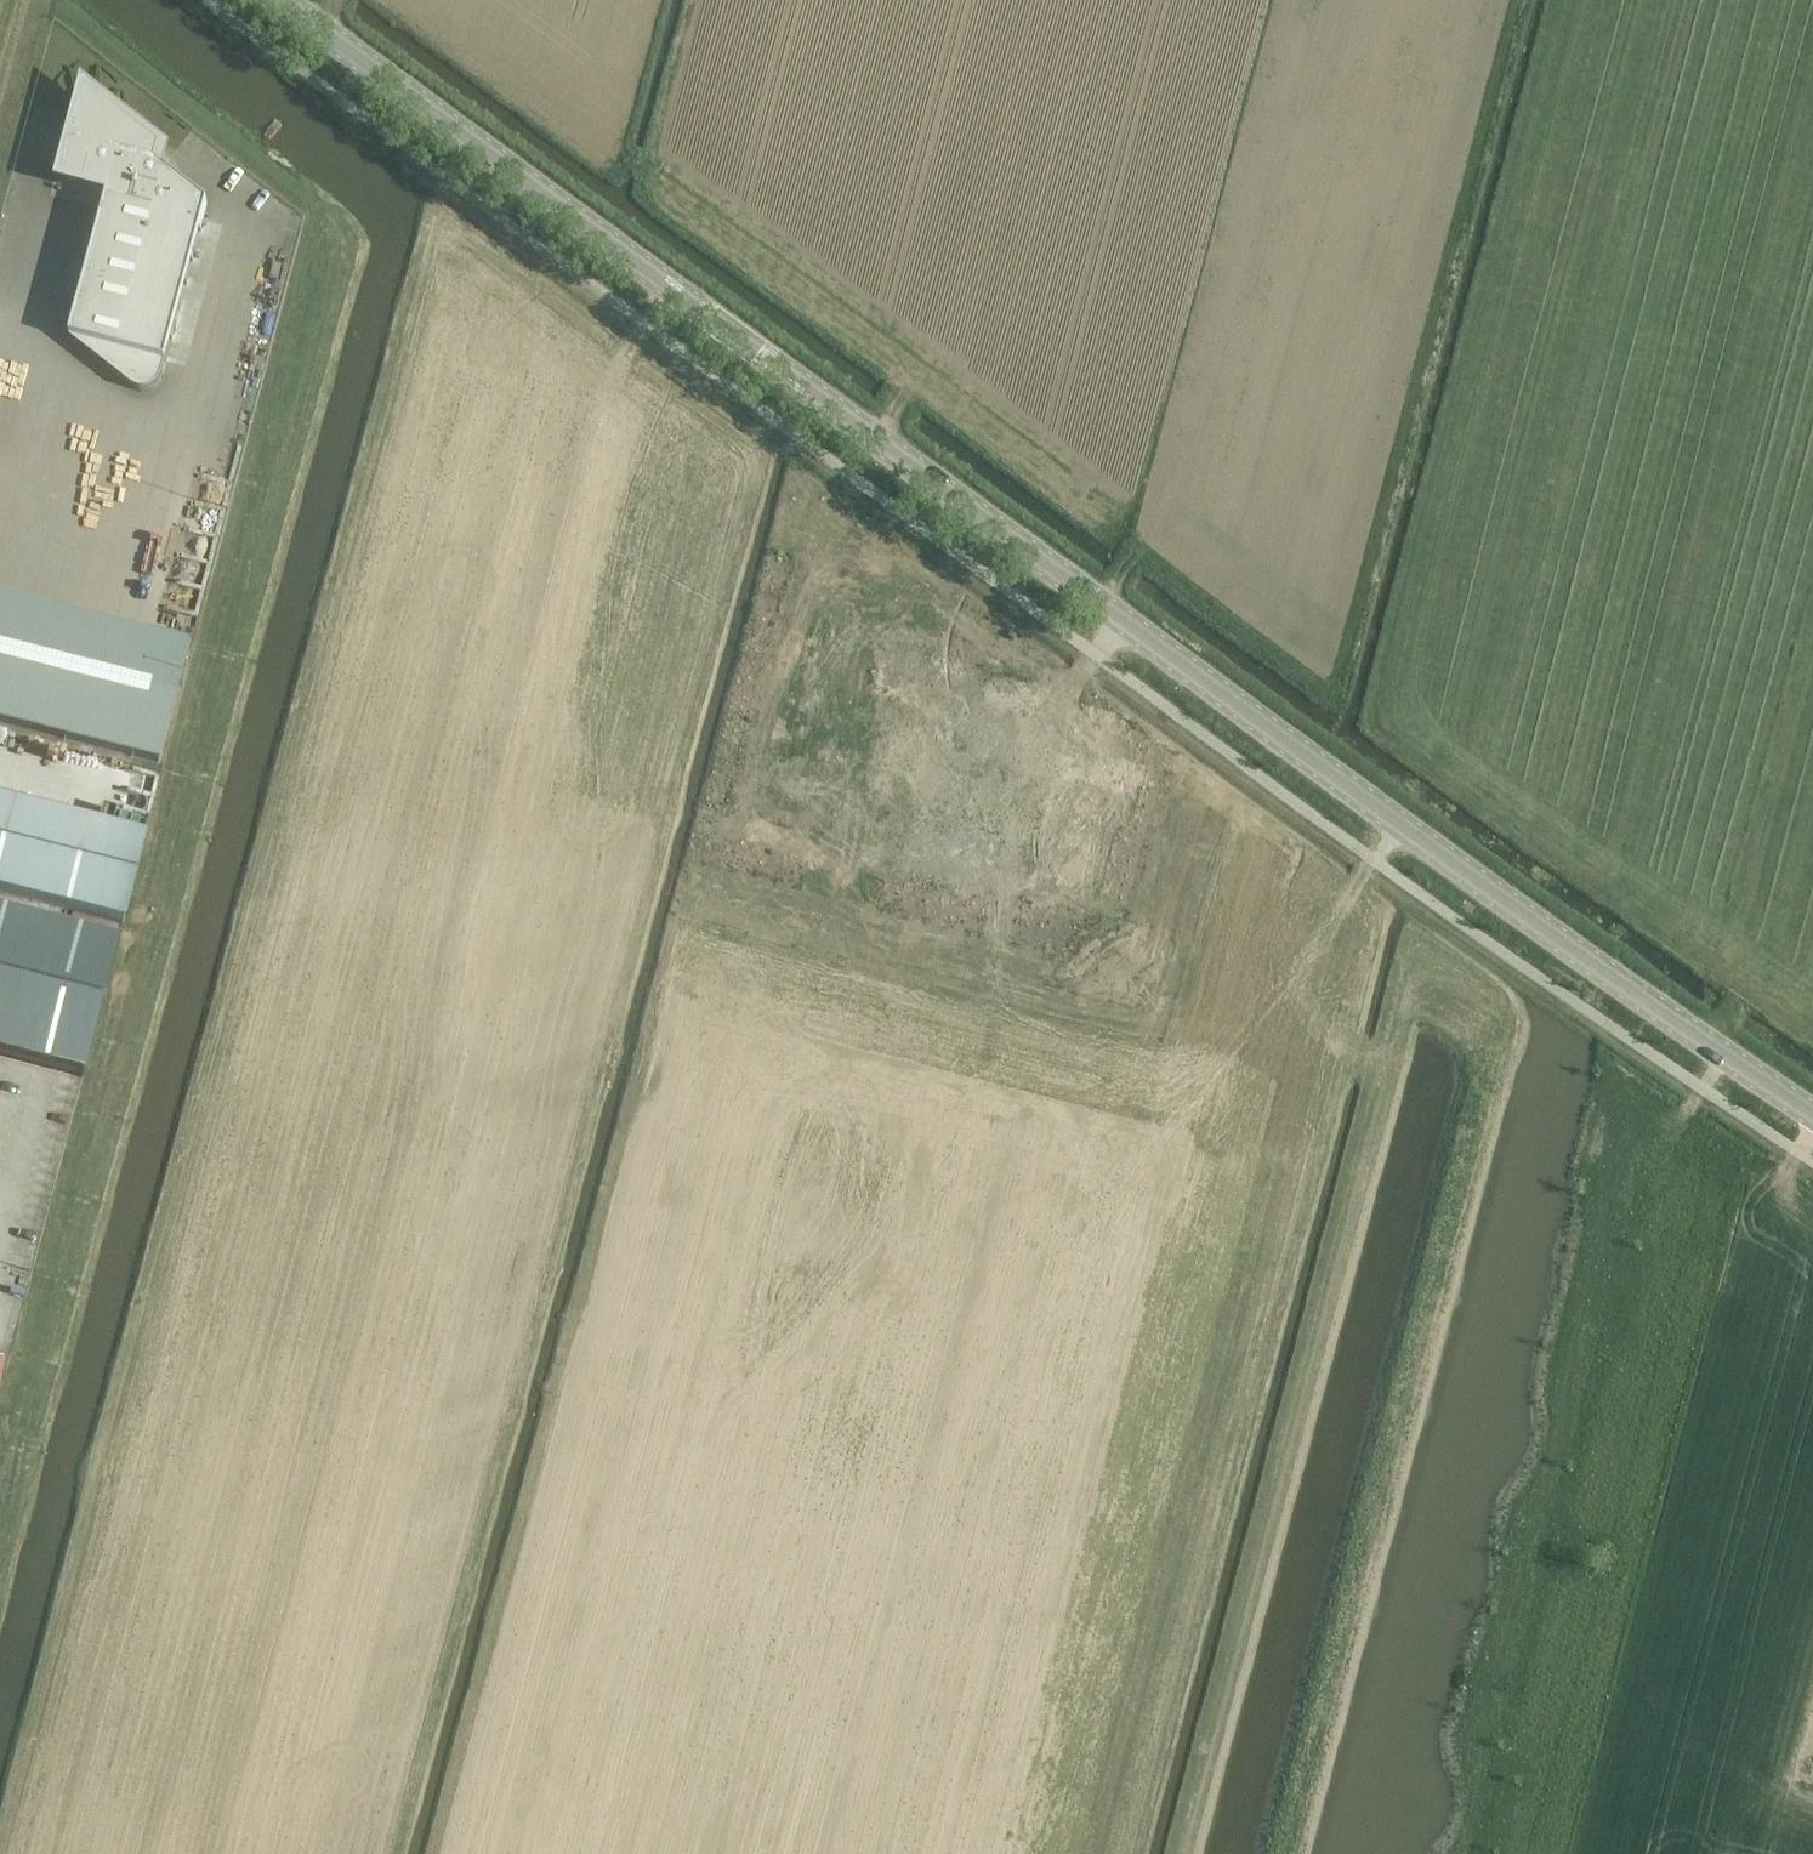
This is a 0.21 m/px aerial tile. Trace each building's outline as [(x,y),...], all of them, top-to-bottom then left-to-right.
[(69,338),(134,388),(136,390),(138,391),(141,392),(144,392),(147,392),(149,391),(152,390),(154,389),(156,387),(158,385),(160,382),(161,380),(208,205),(159,166),(163,151),(107,107),(105,105),(102,104),(99,103),(96,103),(93,103),(90,104),(87,105),(84,107),(82,109),(80,111),(79,114),(78,117),(63,172),(110,184),(69,338)] [(157,766),(188,645),(0,596),(0,725),(157,766)] [(122,922),(145,834),(0,797),(0,891),(122,922)] [(118,940),(0,910),(0,1050),(84,1072),(118,940)]
